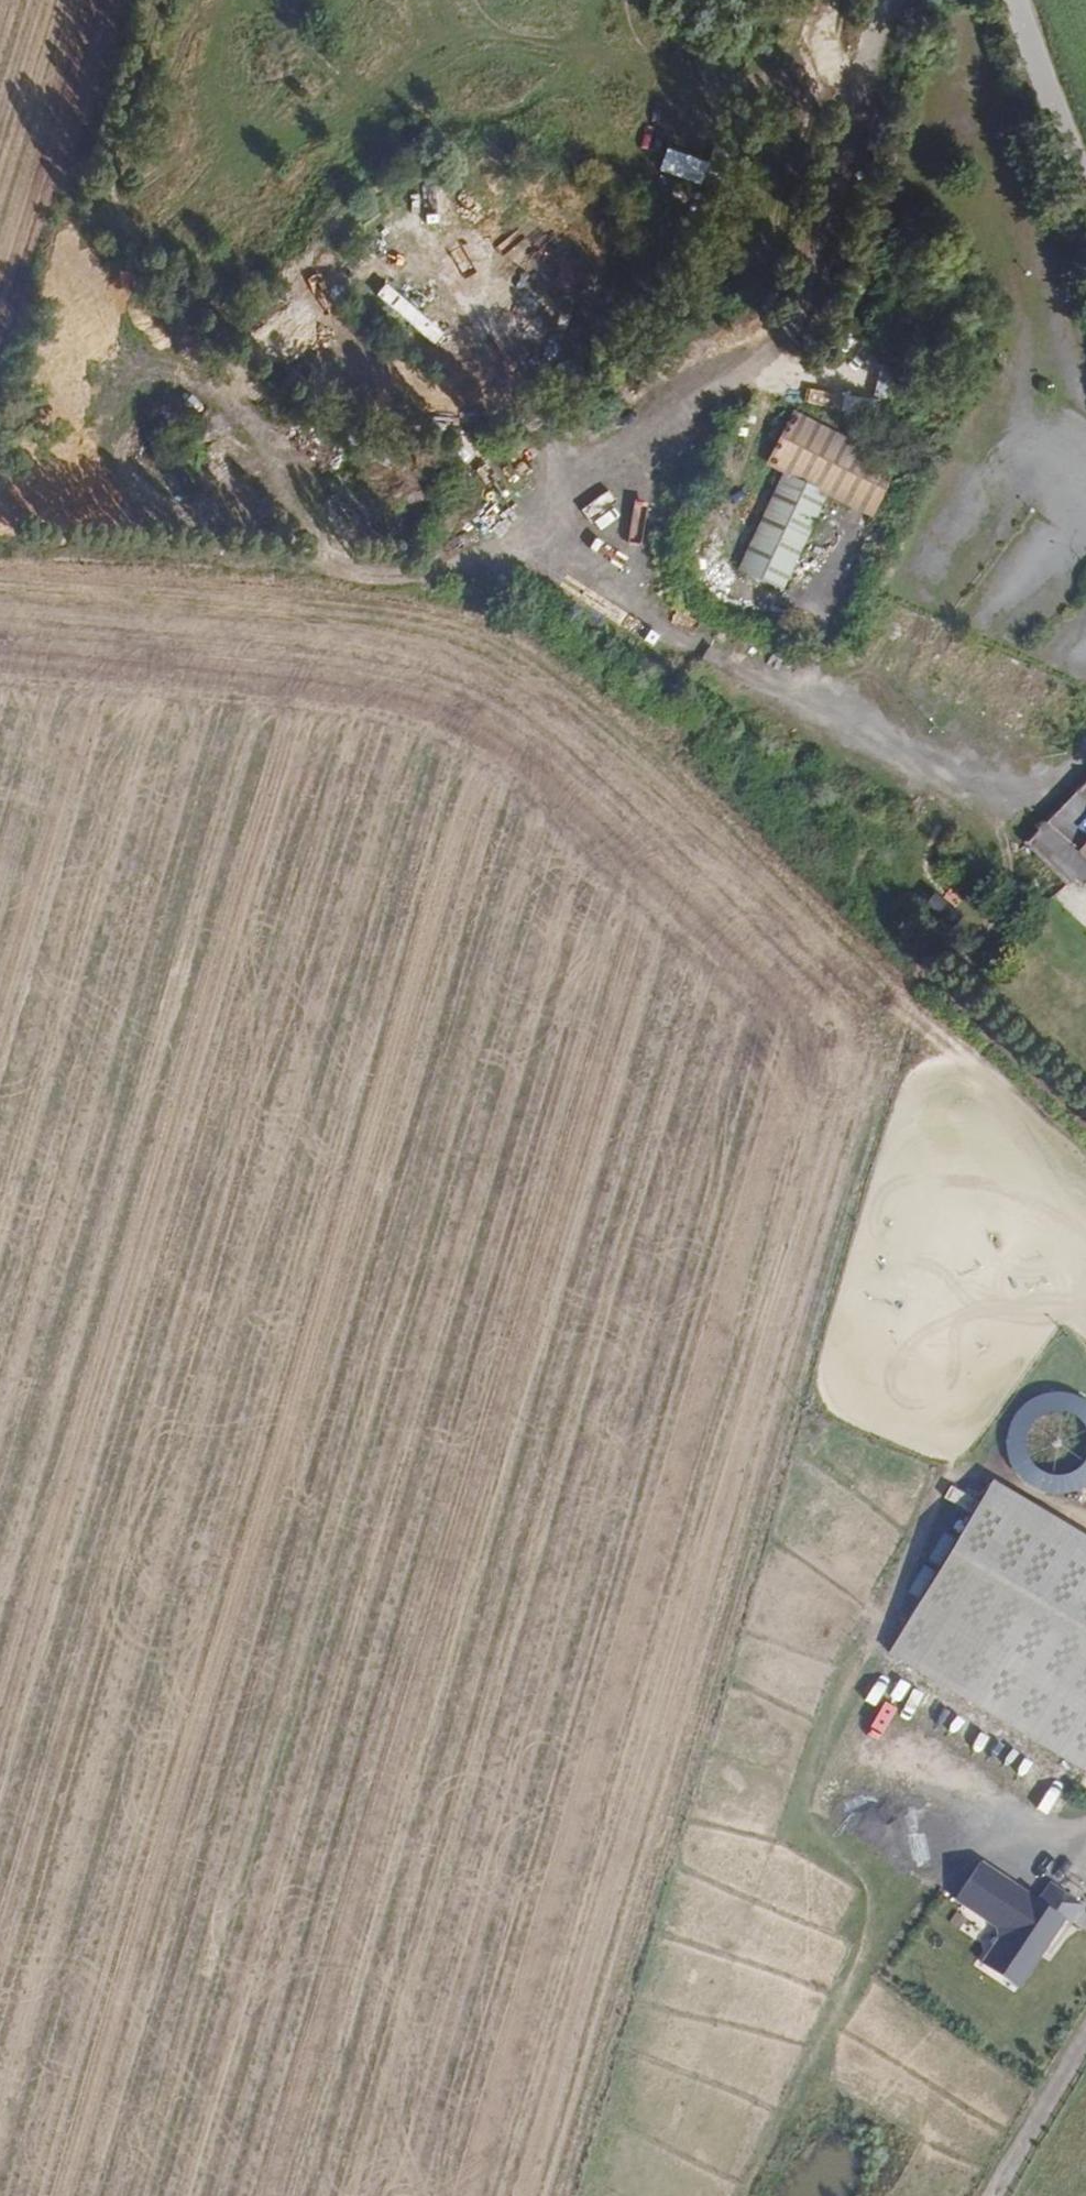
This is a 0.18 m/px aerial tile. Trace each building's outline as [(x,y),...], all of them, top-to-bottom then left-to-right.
[(667,151),(660,173),(699,186),(707,164),(667,151)] [(787,412),(762,459),(870,515),(895,469),(787,412)] [(783,472),(735,566),(780,589),(827,495),(783,472)] [(1085,857),(1085,838),(1076,849),(1085,857)] [(950,889),(943,897),(955,908),(962,899),(950,889)] [(946,900),(932,895),(927,907),(941,913),(946,900)] [(1083,1488),(1085,1486),(1085,1401),(1077,1396),(1061,1392),(1045,1393),(1030,1399),(1017,1409),(1008,1423),(1004,1439),(1005,1455),(1011,1470),(1022,1482),(1036,1491),(1051,1495),(1068,1494),(1083,1488)] [(893,1647),(1085,1771),(1085,1532),(994,1478),(893,1647)] [(953,1486),(947,1496),(972,1509),(977,1499),(953,1486)] [(1036,1901),(980,1864),(954,1902),(1000,1937),(979,1967),(1016,1993),(1067,1923),(1036,1901)] [(1048,1884),(1036,1901),(1067,1923),(1078,1906),(1048,1884)]
